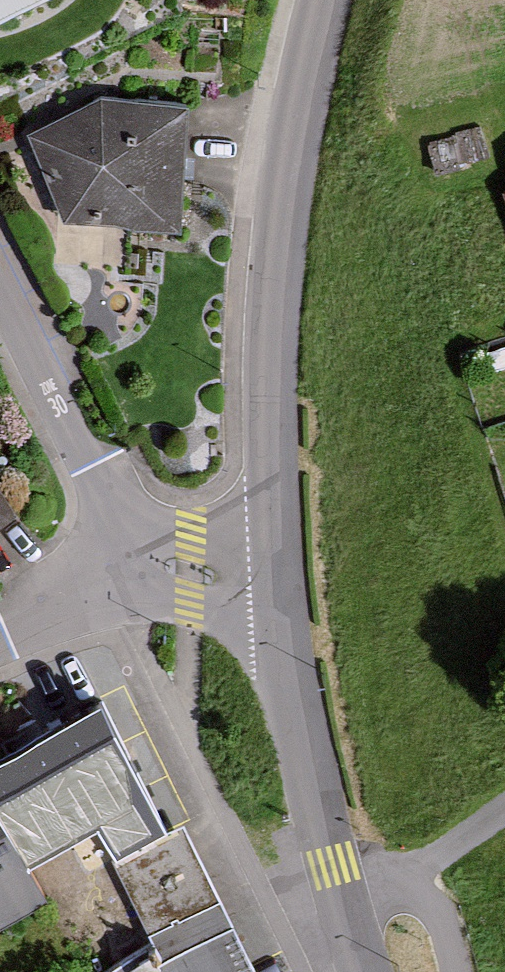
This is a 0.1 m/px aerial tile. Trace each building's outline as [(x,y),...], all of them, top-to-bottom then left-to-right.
[(24,0),(0,0),(0,11),(24,0)] [(184,102),(95,97),(29,124),(68,220),(178,226),(184,102)] [(494,192),(504,228),(504,188),(494,192)] [(104,699),(0,757),(0,927),(52,899),(33,865),(112,822),(123,842),(169,816),(104,699)] [(184,820),(115,858),(151,944),(105,971),(257,971),(184,820)]
